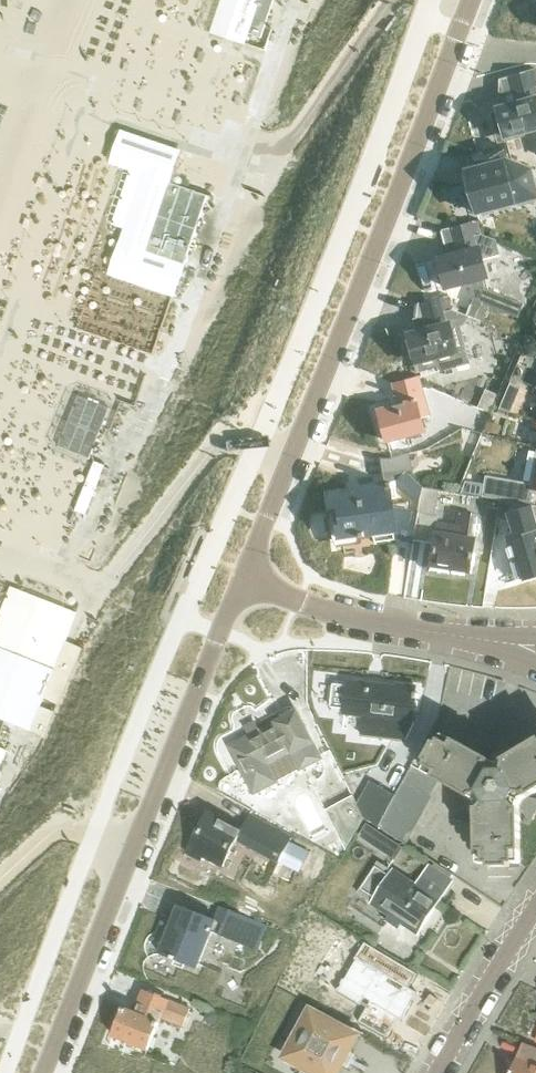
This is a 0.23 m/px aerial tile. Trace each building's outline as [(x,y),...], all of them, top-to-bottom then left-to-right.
[(210,35),(247,48),(257,19),(268,23),(276,0),(223,0),(210,35)] [(509,76),(499,79),(499,106),(497,107),(504,135),(530,128),(535,151),(535,97),(533,85),(535,84),(535,69),(509,76)] [(145,231),(132,272),(177,288),(188,256),(198,259),(219,199),(181,186),(194,149),(134,129),(124,159),(150,168),(130,226),(145,231)] [(506,144),(470,153),(477,179),(469,182),(476,210),(535,194),(527,165),(510,158),(506,144)] [(478,219),(476,219),(441,229),(448,254),(439,257),(446,286),(477,278),(479,284),(467,314),(475,317),(480,306),(481,306),(482,303),(517,317),(523,302),(488,288),(484,276),(479,259),(500,253),(496,238),(481,232),(478,219)] [(446,295),(421,302),(426,321),(415,323),(418,332),(407,335),(415,361),(417,360),(421,375),(457,365),(453,351),(447,325),(456,322),(458,323),(463,312),(453,308),(450,309),(446,295)] [(418,377),(395,384),(393,384),(398,403),(378,409),(387,440),(423,430),(420,417),(429,414),(418,377)] [(510,381),(498,408),(510,411),(521,386),(510,381)] [(485,388),(478,406),(489,411),(497,393),(485,388)] [(405,469),(393,482),(419,505),(422,485),(408,472),(405,469)] [(500,498),(535,504),(535,472),(533,472),(530,487),(503,482),(500,498)] [(359,533),(359,535),(396,529),(415,533),(418,511),(418,509),(407,506),(407,501),(391,503),(388,482),(384,482),(354,487),(355,492),(336,495),(339,509),(334,510),(338,536),(359,533)] [(500,498),(497,517),(508,519),(513,534),(506,536),(513,560),(518,558),(524,577),(535,574),(535,504),(500,498)] [(478,514),(457,511),(455,522),(438,520),(438,514),(418,511),(415,533),(414,540),(433,543),(429,564),(468,570),(478,514)] [(0,608),(0,724),(37,737),(80,616),(6,590),(0,608)] [(347,686),(346,685),(334,684),(331,707),(345,709),(344,713),(364,715),(364,718),(397,722),(398,720),(413,721),(416,694),(415,694),(416,686),(397,684),(396,687),(348,682),(347,686)] [(278,781),(301,769),(321,759),(298,712),(231,746),(246,776),(246,775),(255,792),(278,781)] [(395,795),(378,827),(406,845),(432,797),(430,796),(439,781),(470,798),(466,805),(470,812),(478,812),(479,864),(491,865),(491,868),(510,868),(510,864),(521,864),(520,811),(524,810),(528,813),(531,810),(533,806),(534,803),(531,801),(529,797),(535,793),(535,744),(507,762),(502,755),(494,755),(490,762),(444,736),(439,746),(426,739),(395,795)] [(378,827),(395,795),(370,780),(357,805),(364,818),(378,827)] [(346,849),(364,818),(357,805),(353,796),(326,810),(346,849)] [(292,837),(275,828),(249,815),(241,830),(207,812),(186,851),(202,859),(204,855),(223,865),(238,839),(262,852),(279,861),(287,865),(292,856),(284,851),(292,837)] [(371,843),(378,832),(367,825),(360,836),(371,843)] [(403,848),(391,841),(384,852),(395,859),(403,848)] [(373,904),(389,915),(385,920),(398,929),(402,923),(418,933),(447,889),(425,875),(417,887),(394,872),(373,904)] [(268,925),(249,918),(221,906),(215,920),(180,905),(161,953),(197,968),(211,932),(229,938),(258,950),(268,925)] [(365,944),(336,992),(361,1007),(365,1001),(370,1004),(359,1023),(387,1040),(398,1020),(402,1022),(418,995),(410,990),(418,975),(365,944)] [(183,1026),(191,1008),(144,990),(135,1013),(123,1008),(113,1035),(149,1049),(162,1017),(183,1026)] [(219,1015),(208,1010),(205,1018),(216,1022),(219,1015)] [(287,1057),(316,1072),(337,1072),(357,1036),(312,1011),(287,1057)] [(523,1047),(512,1072),(535,1072),(535,1047),(525,1043),(523,1047)]
